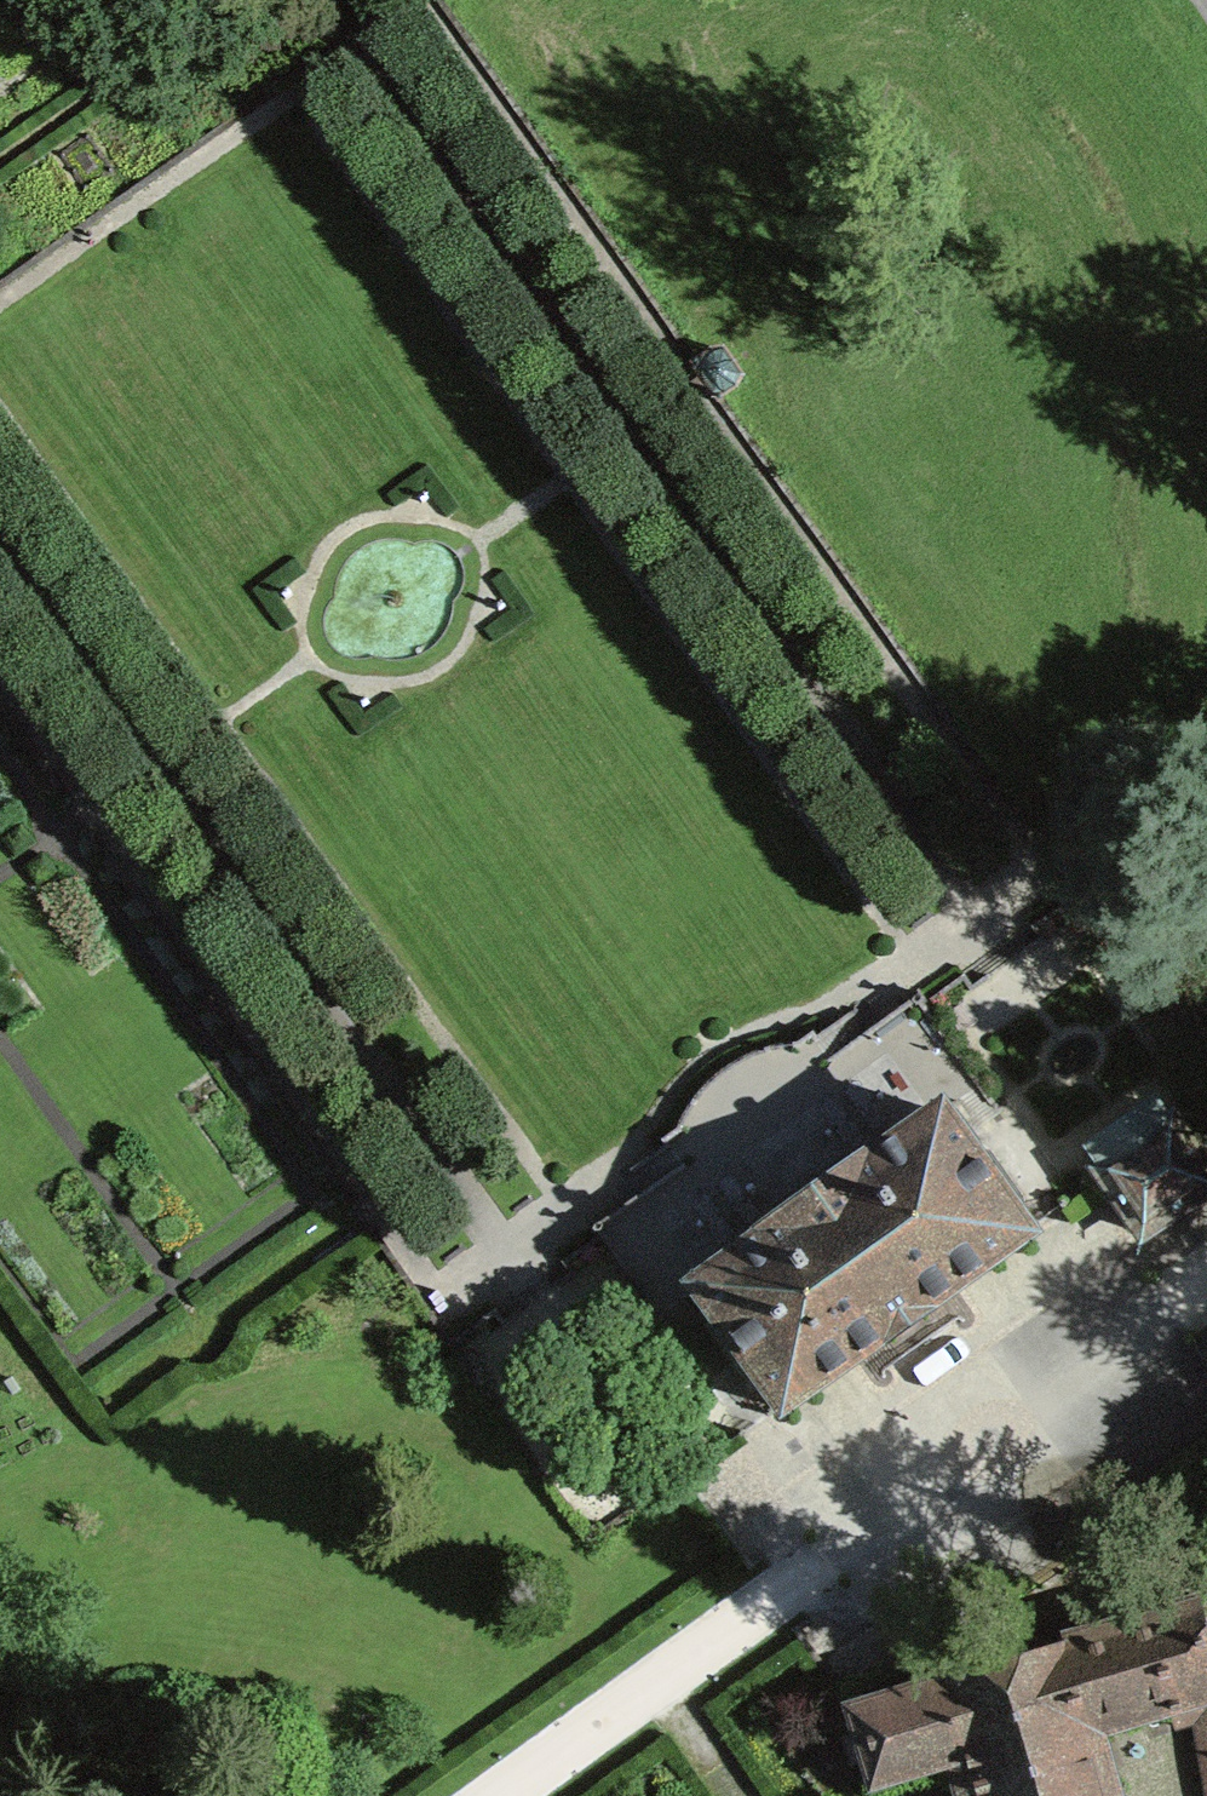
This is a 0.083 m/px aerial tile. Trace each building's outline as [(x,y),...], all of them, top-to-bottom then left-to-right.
[(700,362),(693,370),(709,394),(712,394),(720,393),(725,392),(730,390),(737,384),(740,378),(721,352),(716,353),(708,358),(700,362)] [(868,1156),(760,1233),(763,1237),(695,1286),(782,1409),(844,1365),(885,1336),(887,1339),(926,1310),(924,1308),(1027,1234),(940,1111),(871,1160),(868,1156)] [(1206,1189),(1206,1176),(1170,1122),(1100,1171),(1107,1181),(1142,1233),(1206,1189)] [(1198,1604),(1040,1650),(879,1698),(894,1745),(944,1723),(964,1795),(1112,1795),(1094,1730),(1171,1707),(1176,1726),(1198,1719),(1206,1779),(1206,1635),(1198,1604)]
